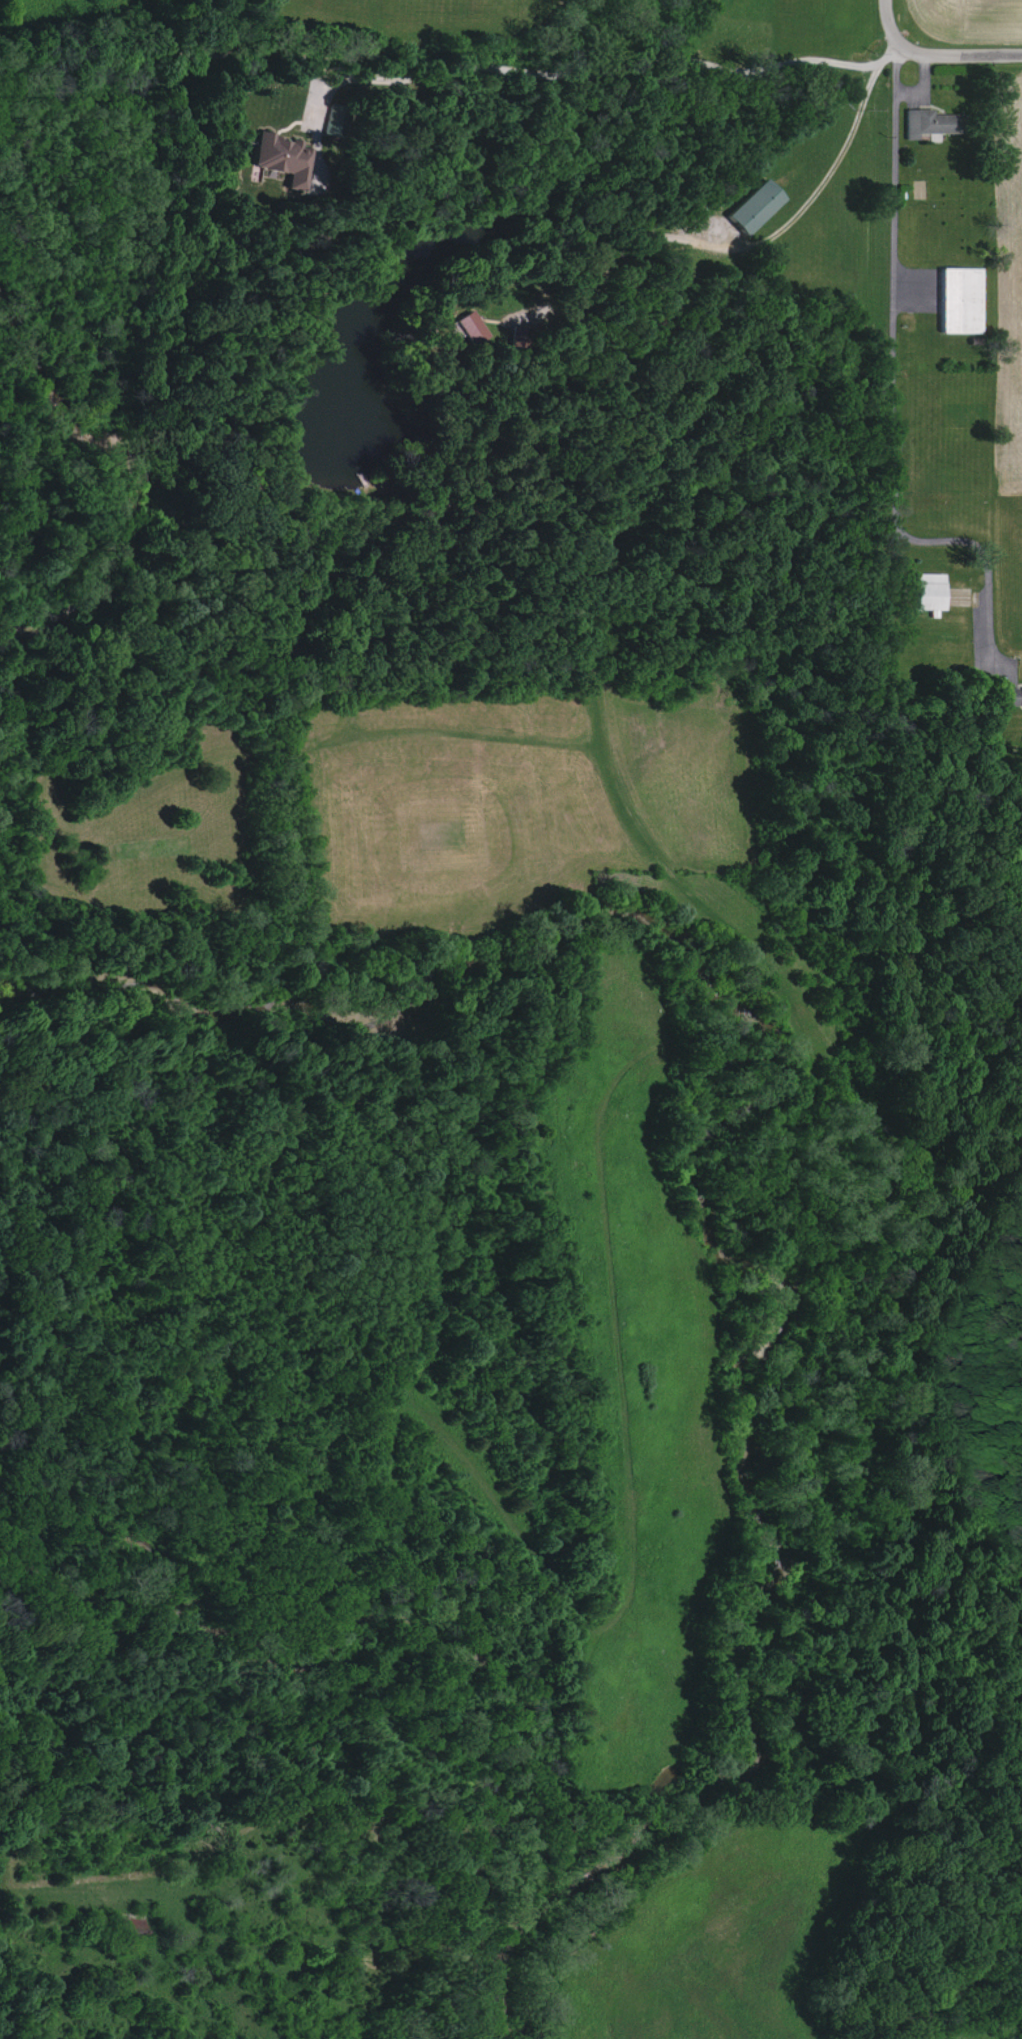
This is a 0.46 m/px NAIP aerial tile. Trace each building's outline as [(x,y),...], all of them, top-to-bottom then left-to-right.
[(931,110),(904,110),(905,140),(917,140),(917,134),(958,134),(957,115),(931,115),(931,110)] [(302,192),(309,149),(298,147),(299,141),(255,134),(249,168),(286,174),(283,189),(302,192)] [(743,237),(783,200),(764,179),(724,216),(743,237)] [(939,334),(980,334),(980,269),(939,269),(939,334)] [(486,335),(471,310),(454,320),(469,345),(486,335)] [(929,616),(940,617),(942,574),(914,573),(913,609),(929,610),(929,616)] [(1017,688),(996,687),(996,705),(1017,706),(1017,688)]
